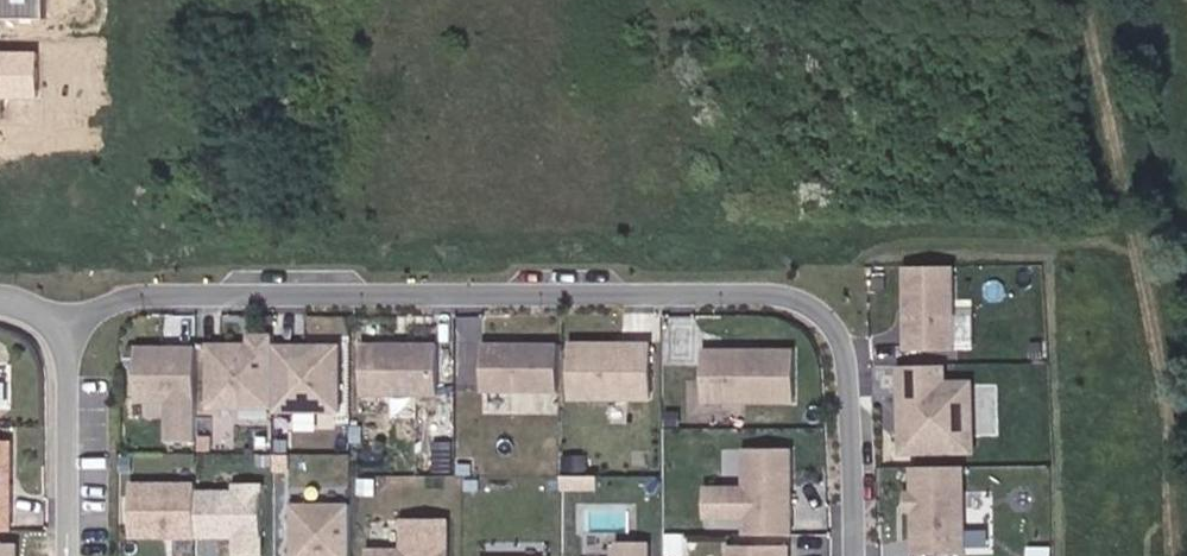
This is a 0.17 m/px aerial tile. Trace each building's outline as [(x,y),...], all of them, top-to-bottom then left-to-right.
[(952,268),(898,268),(898,347),(952,347),(952,268)] [(245,338),(208,338),(207,408),(340,410),(341,337),(245,336),(245,338)] [(440,338),(364,337),(362,392),(438,393),(440,338)] [(567,337),(567,398),(647,398),(648,337),(567,337)] [(558,340),(482,338),(481,393),(556,395),(558,340)] [(204,341),(132,341),(132,403),(165,403),(165,439),(204,439),(204,341)] [(793,402),(794,346),(700,343),(699,400),(793,402)] [(899,362),(897,451),(979,452),(980,377),(949,377),(949,362),(899,362)] [(9,511),(8,435),(0,435),(0,512),(9,511)] [(796,444),(743,444),(742,482),(703,481),(702,515),(744,515),(744,537),(795,538),(796,444)] [(960,463),(907,462),(906,541),(960,541),(960,463)] [(194,536),(231,537),(231,555),(262,555),(264,481),(231,480),(231,487),(195,487),(194,536)] [(288,555),(351,555),(352,501),(289,500),(288,555)] [(365,555),(456,555),(458,516),(402,513),(400,545),(366,543),(365,555)] [(649,538),(615,537),(614,555),(648,555),(649,538)] [(14,538),(0,538),(0,555),(14,555),(14,538)] [(727,555),(793,555),(794,541),(727,540),(727,555)]
